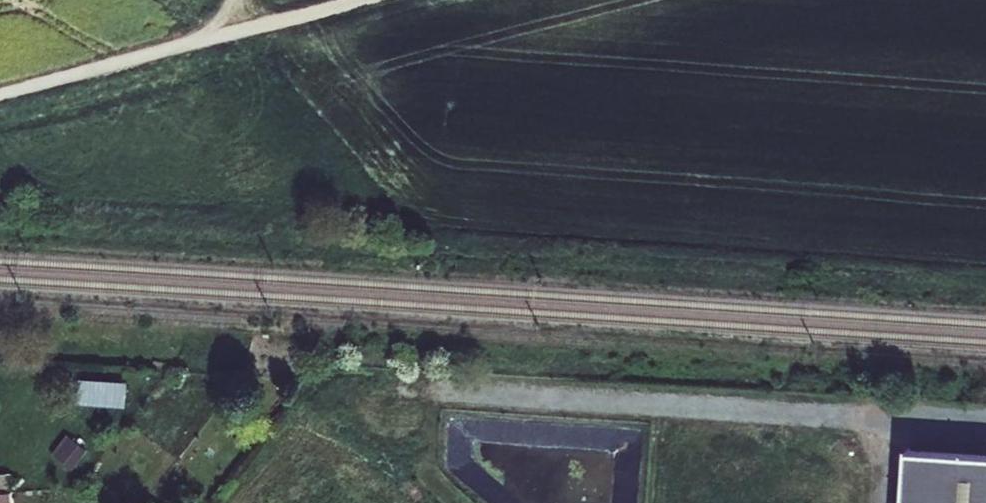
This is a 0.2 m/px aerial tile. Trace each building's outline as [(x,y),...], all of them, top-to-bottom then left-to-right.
[(78,401),(127,403),(128,378),(79,376),(78,401)] [(901,447),(898,502),(985,502),(985,453),(901,447)]
